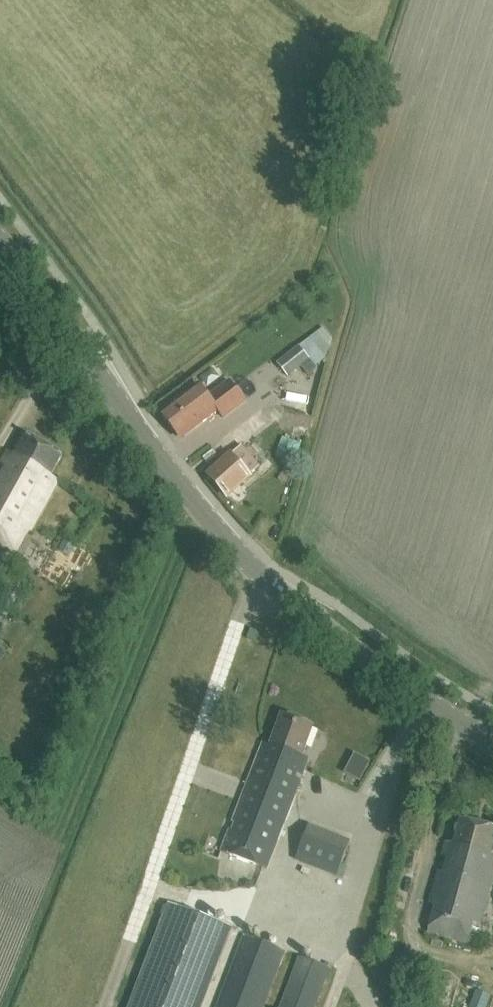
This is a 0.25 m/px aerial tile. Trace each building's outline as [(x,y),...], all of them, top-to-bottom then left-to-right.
[(298,345),(276,363),(288,377),(301,367),(309,376),(318,369),(316,366),(326,358),(330,347),(317,332),(299,346),(298,345)] [(229,381),(208,396),(199,385),(160,414),(181,440),(219,411),(224,418),(245,402),(232,385),(229,381)] [(314,399),(317,387),(294,382),(291,394),(314,399)] [(62,456),(26,435),(14,456),(8,452),(2,463),(7,467),(1,478),(0,477),(0,549),(16,558),(33,529),(31,528),(58,481),(51,477),(62,456)] [(226,496),(260,467),(259,466),(259,467),(242,448),(209,476),(226,496)] [(221,852),(267,869),(309,760),(302,757),(313,726),(281,714),(270,745),(263,743),(221,852)] [(481,925),(492,879),(492,855),(491,854),(492,848),(492,828),(460,819),(454,844),(446,842),(442,856),(448,857),(444,873),(438,871),(430,903),(436,905),(428,933),(468,944),(473,923),(481,925)] [(337,876),(350,842),(309,826),(296,860),(337,876)] [(128,1006),(199,1006),(229,930),(167,906),(128,1006)] [(281,950),(247,937),(221,1006),(261,1006),(281,950)] [(330,969),(300,957),(281,1006),(315,1006),(330,969)]
